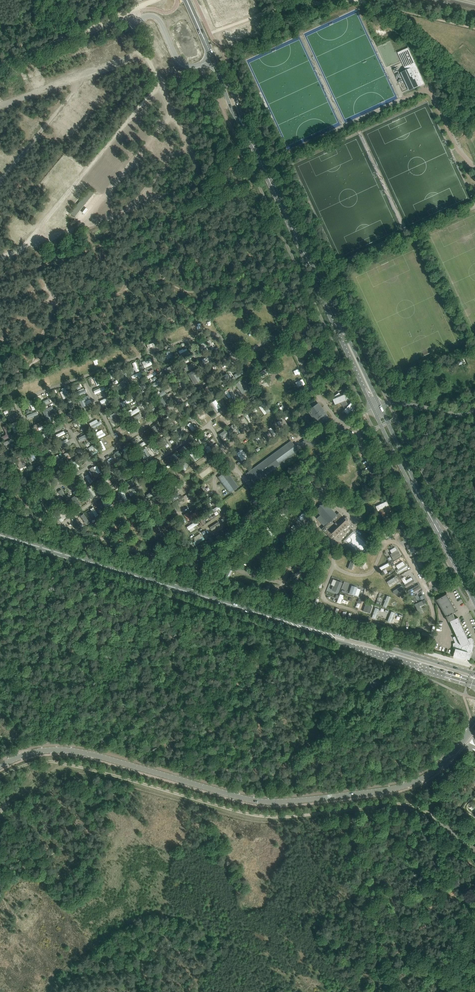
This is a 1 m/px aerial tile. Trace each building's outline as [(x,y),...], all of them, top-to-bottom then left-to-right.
[(402,73),(409,88),(418,84),(417,82),(420,81),(422,84),(424,83),(425,84),(408,47),(408,48),(405,49),(398,52),(406,71),(402,73)] [(160,177),(162,179),(172,168),(171,166),(160,177)] [(90,189),(70,213),(74,217),(94,193),(90,189)] [(285,291),(282,293),(284,297),(292,293),(290,289),(289,287),(285,290),(285,291)] [(299,305),(290,309),(292,314),(301,310),(299,305)] [(231,306),(227,307),(232,320),(236,318),(231,306)] [(259,314),(255,316),(260,326),(263,324),(259,314)] [(307,324),(298,328),(300,333),(309,329),(307,324)] [(265,326),(261,328),(266,338),(270,336),(265,326)] [(223,361),(221,362),(223,365),(231,360),(228,357),(228,358),(223,361)] [(171,370),(166,372),(168,375),(179,370),(177,366),(175,367),(173,365),(169,367),(171,370)] [(198,368),(188,374),(194,384),(198,382),(194,375),(198,372),(200,371),(198,368)] [(267,368),(256,374),(258,378),(259,378),(258,377),(269,372),(267,368),(268,368),(267,368)] [(242,370),(234,375),(236,379),(245,373),(242,370)] [(160,379),(150,385),(152,388),(162,383),(162,382),(161,379),(160,379)] [(184,379),(181,381),(186,390),(189,388),(184,379)] [(144,382),(135,388),(137,391),(143,388),(145,386),(146,386),(144,382)] [(238,382),(236,384),(242,394),(245,392),(245,391),(239,384),(238,382)] [(118,387),(115,389),(117,392),(127,387),(125,383),(122,385),(118,387)] [(208,386),(204,388),(212,398),(220,392),(217,389),(212,392),(208,386)] [(230,388),(227,390),(231,397),(233,400),(236,398),(230,388)] [(84,389),(75,393),(77,397),(87,392),(85,389),(84,389)] [(141,398),(141,399),(141,400),(142,400),(142,401),(143,401),(146,399),(151,396),(152,395),(151,392),(141,398)] [(340,402),(345,409),(349,405),(345,400),(348,399),(346,394),(341,396),(339,393),(335,396),(336,398),(333,399),(333,401),(334,401),(336,404),(333,405),(340,402)] [(312,394),(302,401),(304,404),(314,397),(312,394)] [(88,395),(79,400),(82,407),(83,407),(86,405),(84,402),(90,399),(88,395)] [(121,403),(123,406),(132,400),(130,397),(124,401),(121,403)] [(72,398),(62,402),(64,406),(74,401),(72,398)] [(257,398),(248,404),(250,407),(259,401),(257,398)] [(48,399),(38,404),(40,407),(50,402),(50,401),(49,400),(48,399)] [(200,400),(192,406),(195,409),(203,403),(200,400)] [(213,401),(210,403),(216,413),(219,411),(218,409),(213,402),(213,401)] [(351,402),(349,405),(345,409),(342,412),(342,413),(344,411),(346,413),(348,413),(352,410),(352,411),(356,407),(351,402)] [(155,403),(146,409),(148,411),(149,411),(155,407),(157,406),(155,403)] [(264,403),(261,405),(267,413),(270,411),(264,403)] [(309,411),(315,419),(319,424),(328,417),(318,404),(309,411)] [(295,405),(286,411),(288,414),(297,408),(295,405)] [(52,406),(43,411),(48,422),(52,420),(49,413),(48,413),(53,410),(52,406)] [(179,407),(176,409),(182,419),(185,417),(179,407)] [(245,407),(237,413),(239,416),(247,410),(247,409),(246,407),(245,407)] [(115,412),(110,415),(112,419),(119,414),(116,408),(114,410),(115,412)] [(132,411),(128,413),(130,417),(139,411),(137,408),(132,411)] [(206,409),(200,412),(203,417),(202,417),(201,417),(200,418),(201,419),(202,420),(203,419),(203,418),(204,418),(209,415),(206,409)] [(140,413),(131,419),(133,422),(142,416),(140,413)] [(17,415),(7,419),(9,423),(19,418),(17,415)] [(168,416),(165,418),(168,422),(171,426),(173,425),(168,416)] [(231,416),(223,421),(227,426),(234,422),(231,416)] [(278,421),(277,422),(277,423),(282,430),(285,428),(286,429),(289,427),(283,417),(280,419),(280,420),(278,422),(278,421)] [(239,419),(236,421),(243,431),(246,429),(239,419)] [(98,422),(90,426),(92,429),(102,424),(100,421),(98,422)] [(127,423),(119,428),(121,431),(124,429),(129,426),(127,423)] [(7,434),(1,437),(3,440),(12,435),(6,425),(3,427),(7,434)] [(156,425),(153,427),(159,436),(162,433),(156,425)] [(232,426),(220,434),(223,438),(234,430),(232,426)] [(176,429),(173,432),(179,440),(183,437),(178,431),(176,429)] [(48,433),(39,437),(39,438),(40,439),(41,440),(46,438),(49,442),(52,441),(48,433)] [(89,433),(79,438),(80,441),(90,436),(89,433)] [(260,433),(257,435),(263,444),(264,445),(267,442),(260,433)] [(302,442),(307,449),(308,448),(309,448),(310,447),(320,439),(315,433),(302,442)] [(25,444),(22,446),(23,449),(27,448),(33,445),(32,441),(25,444)] [(298,451),(291,441),(247,474),(253,483),(298,451)] [(53,443),(43,448),(45,452),(48,451),(51,449),(55,447),(53,443)] [(205,445),(203,447),(208,453),(210,451),(212,450),(209,446),(208,446),(207,446),(205,445)] [(185,446),(179,451),(183,456),(190,451),(188,448),(187,449),(185,446)] [(143,450),(139,452),(144,459),(147,457),(150,455),(146,448),(143,450)] [(241,448),(238,450),(239,451),(245,459),(248,457),(241,448)] [(118,451),(115,453),(120,461),(120,462),(124,460),(118,451)] [(16,459),(20,469),(26,466),(21,455),(18,456),(19,458),(16,459)] [(128,460),(121,465),(125,470),(129,468),(132,466),(130,462),(133,460),(134,460),(132,457),(128,460)] [(61,459),(58,461),(63,471),(67,469),(61,459)] [(71,460),(68,462),(74,472),(78,470),(77,468),(73,462),(71,460)] [(93,467),(90,469),(95,478),(99,476),(98,474),(93,467)] [(150,471),(141,477),(143,480),(152,474),(150,471)] [(219,477),(227,488),(230,492),(237,487),(226,472),(219,477)] [(107,475),(100,480),(102,483),(107,479),(109,478),(107,475)] [(157,475),(154,476),(159,486),(162,484),(157,475)] [(189,479),(186,481),(192,489),(195,487),(189,479)] [(75,481),(72,483),(76,489),(77,491),(80,489),(75,481)] [(31,484),(28,486),(35,498),(41,494),(35,483),(32,485),(31,484)] [(204,485),(195,491),(197,494),(206,488),(204,485)] [(88,488),(86,490),(91,499),(94,497),(88,489),(88,488)] [(156,489),(147,495),(148,498),(158,492),(156,489)] [(61,490),(58,492),(64,499),(66,497),(61,490)] [(122,490),(119,492),(125,501),(128,500),(122,490)] [(305,492),(301,494),(306,503),(310,501),(305,492)] [(74,496),(71,498),(78,507),(79,507),(80,506),(80,505),(81,505),(74,496)] [(299,498),(292,503),(294,506),(298,503),(301,508),(304,506),(299,498)] [(108,499),(105,501),(108,506),(111,510),(114,508),(108,499)] [(379,510),(383,517),(384,519),(393,515),(386,501),(375,506),(377,511),(379,510)] [(319,513),(315,516),(325,526),(322,529),(331,538),(334,536),(349,523),(347,521),(348,519),(346,517),(344,518),(339,513),(337,515),(325,502),(322,504),(321,503),(320,505),(319,506),(320,506),(316,510),(319,513)] [(306,510),(298,518),(301,520),(308,513),(306,510)] [(56,511),(53,513),(61,522),(63,519),(58,513),(56,511)] [(188,512),(184,515),(186,518),(187,518),(189,521),(198,514),(197,513),(197,512),(196,511),(190,515),(188,512)] [(84,514),(81,516),(87,524),(90,522),(84,514)] [(403,515),(393,520),(395,524),(401,521),(405,527),(408,525),(403,515)] [(197,521),(187,527),(189,530),(193,527),(199,524),(197,521)] [(234,521),(232,524),(238,530),(241,528),(234,521)] [(173,522),(164,527),(165,530),(175,525),(173,522)] [(210,527),(210,528),(212,530),(220,525),(218,522),(210,527)] [(383,527),(380,530),(386,539),(389,536),(383,528),(383,527)] [(410,530),(406,532),(410,541),(415,539),(410,530)] [(219,535),(216,537),(221,545),(224,543),(219,535)] [(195,541),(193,542),(195,545),(205,539),(203,536),(202,536),(195,541)] [(212,538),(204,543),(207,546),(214,541),(212,538)] [(285,540),(282,542),(289,550),(292,548),(292,547),(287,542),(285,540)] [(416,541),(406,545),(408,549),(414,547),(415,550),(419,549),(416,541)] [(309,543),(303,550),(306,552),(312,545),(309,543)] [(392,553),(390,554),(393,560),(400,555),(397,550),(392,553)] [(195,555),(192,557),(198,566),(201,564),(195,555)] [(428,556),(420,560),(423,566),(433,562),(430,556),(428,556)] [(398,569),(396,570),(398,573),(408,568),(405,564),(405,565),(398,569)] [(428,567),(419,571),(422,578),(431,574),(428,567)] [(293,574),(291,576),(296,582),(298,579),(297,578),(301,575),(299,571),(294,575),(293,574)] [(395,576),(387,582),(389,585),(397,580),(395,576)] [(404,577),(401,579),(407,588),(415,583),(413,579),(412,579),(407,583),(406,580),(404,577)] [(438,582),(435,584),(439,592),(446,588),(440,577),(436,579),(438,582)] [(333,586),(331,589),(333,590),(338,593),(342,583),(337,580),(334,586),(333,586)] [(419,584),(408,591),(414,601),(414,602),(415,601),(417,599),(415,596),(413,592),(421,588),(419,584)] [(393,592),(394,594),(395,594),(404,588),(402,585),(393,591),(393,592)] [(352,586),(349,593),(355,595),(357,588),(352,586)] [(449,622),(450,621),(456,619),(453,613),(456,612),(447,596),(448,595),(447,593),(436,599),(446,617),(447,617),(449,622)] [(422,601),(414,604),(419,614),(422,613),(419,606),(423,604),(422,601)] [(365,604),(363,611),(370,613),(372,606),(365,604)] [(456,619),(450,621),(457,635),(453,637),(457,646),(456,650),(455,650),(454,657),(465,660),(466,659),(470,660),(474,645),(474,643),(472,638),(471,638),(468,639),(458,617),(456,619)] [(421,637),(432,641),(434,635),(422,632),(421,637)] [(366,695),(365,698),(368,699),(367,702),(366,705),(368,705),(369,703),(370,703),(373,693),(372,693),(374,689),(368,687),(365,695),(366,695)]
